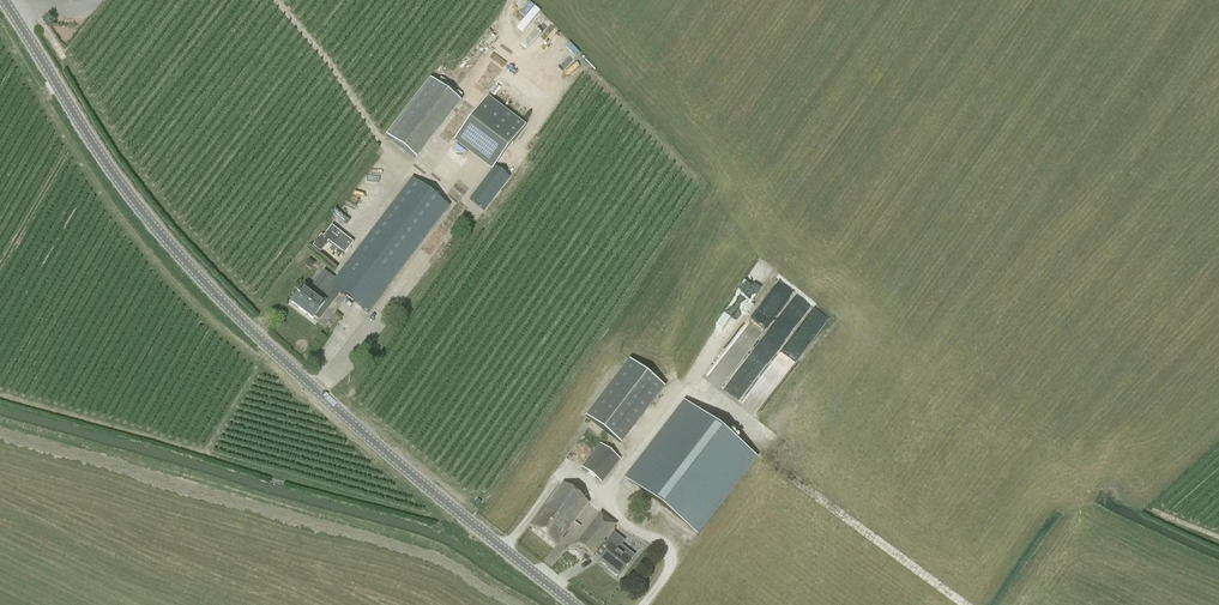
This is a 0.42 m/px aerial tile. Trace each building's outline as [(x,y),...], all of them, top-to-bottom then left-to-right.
[(524,9),(529,13),(523,19),(528,24),(540,12),(531,2),(524,9)] [(567,40),(547,60),(559,72),(579,52),(567,40)] [(419,159),(460,100),(445,90),(453,78),(443,71),(436,81),(429,76),(387,136),(419,159)] [(487,98),(477,111),(515,139),(525,127),(487,98)] [(484,210),(508,178),(494,168),(470,200),(484,210)] [(411,179),(333,282),(331,285),(335,288),(368,313),(449,207),(411,179)] [(320,236),(312,247),(320,253),(328,242),(344,255),(353,243),(331,226),(322,238),(320,236)] [(751,303),(762,280),(749,273),(738,296),(751,303)] [(333,282),(326,277),(312,295),(303,288),(292,303),(313,319),(324,304),(323,304),(335,288),(331,285),(333,282)] [(783,311),(778,318),(788,324),(801,303),(788,296),(780,310),(783,311)] [(768,404),(827,317),(819,311),(812,322),(815,324),(808,334),(800,329),(755,395),(768,404)] [(756,348),(754,356),(766,359),(768,352),(761,351),(762,349),(756,348)] [(629,361),(585,418),(620,445),(664,388),(629,361)] [(658,505),(716,428),(685,404),(626,481),(658,505)] [(601,484),(619,460),(600,445),(581,469),(601,484)] [(555,547),(588,504),(562,485),(530,528),(555,547)] [(592,556),(615,525),(600,514),(577,545),(592,556)] [(605,544),(611,549),(600,562),(619,577),(635,556),(621,546),(624,542),(613,533),(605,544)]
